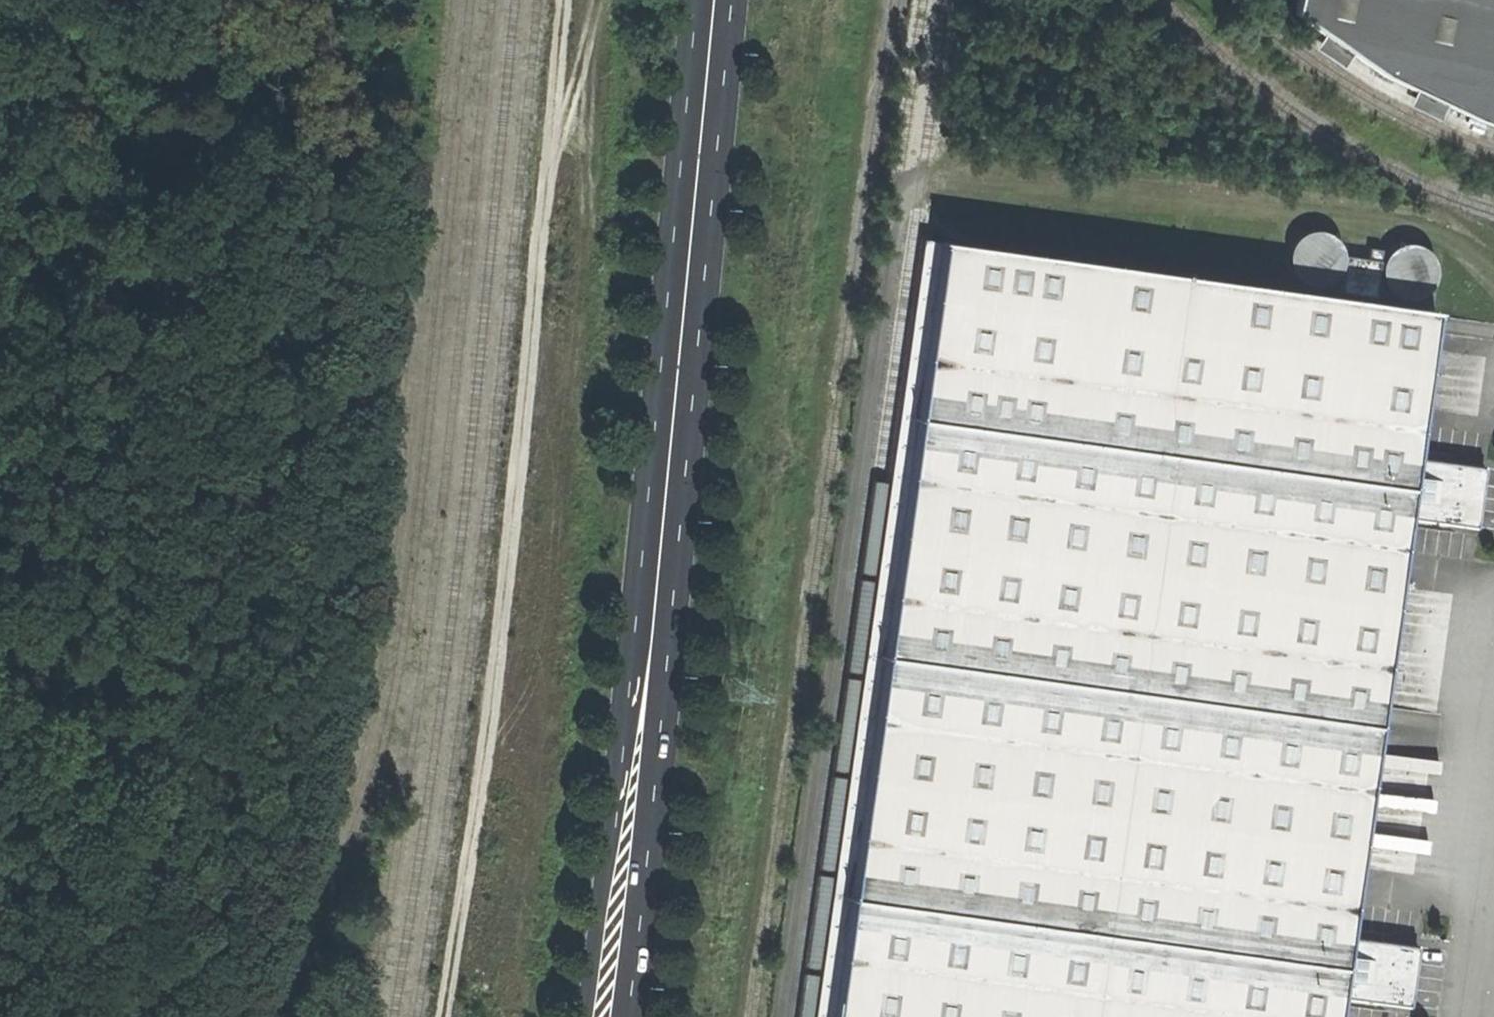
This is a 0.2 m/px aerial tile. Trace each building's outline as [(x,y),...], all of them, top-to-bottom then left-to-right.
[(1296,14),(1389,77),(1472,119),(1493,127),(1493,0),(1299,0),(1296,14)] [(1287,264),(1290,274),(1298,283),(1307,288),(1319,289),(1329,285),(1337,278),(1342,268),(1343,257),(1340,247),(1333,238),(1323,233),(1312,233),(1301,236),(1293,243),(1288,253),(1287,264)] [(1343,966),(1409,489),(1433,313),(932,244),(825,1016),(1335,1016),(1343,966)] [(1382,276),(1386,286),(1393,295),(1403,300),(1414,301),(1424,297),(1433,290),(1438,280),(1439,269),(1435,259),(1428,250),(1418,245),(1407,245),(1397,248),(1388,255),(1383,265),(1382,276)] [(1380,263),(1348,259),(1344,291),(1376,295),(1380,263)]
